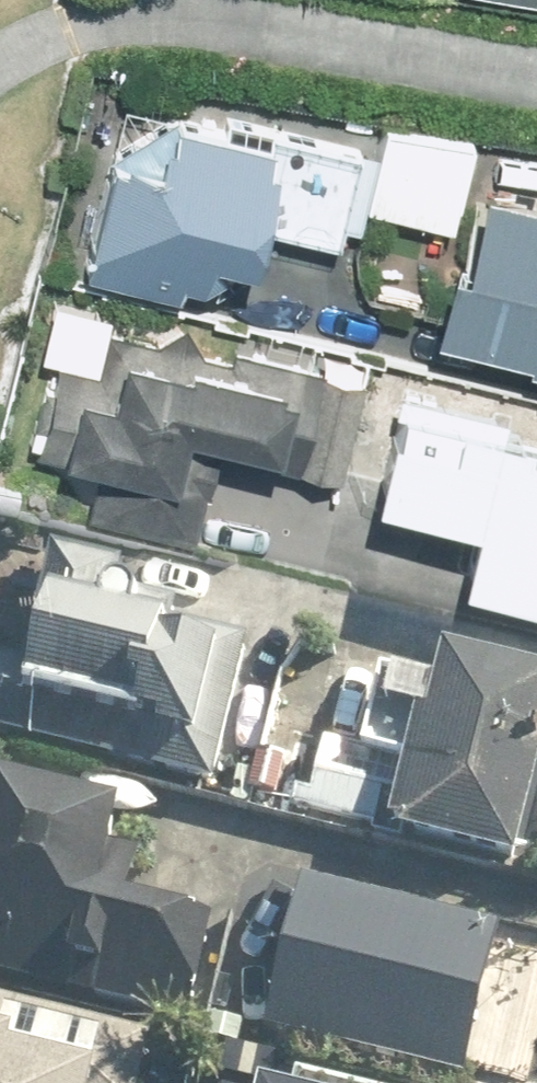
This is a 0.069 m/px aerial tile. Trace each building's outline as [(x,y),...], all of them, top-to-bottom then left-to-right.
[(278,141),(181,121),(106,149),(79,276),(171,295),(173,283),(195,288),(201,259),(245,269),(254,227),(335,244),(343,207),(454,231),(473,142),(383,123),(379,142),(282,122),(278,141)] [(445,260),(424,335),(536,366),(536,206),(475,189),(455,263),(445,260)] [(68,305),(38,454),(169,480),(177,438),(271,456),(276,433),(306,439),(322,362),(232,344),(227,366),(193,359),(199,332),(68,305)] [(307,471),(478,511),(463,576),(536,593),(536,448),(507,440),(513,416),(409,392),(413,373),(334,355),(307,471)] [(232,728),(249,655),(144,630),(151,599),(116,591),(121,566),(7,540),(0,570),(0,741),(217,792),(220,780),(254,788),(251,800),(278,806),(287,767),(256,760),(262,735),(232,728)] [(443,669),(433,706),(326,677),(308,742),(326,747),(306,820),(516,878),(531,823),(536,825),(536,695),(443,669)] [(186,1031),(208,943),(126,922),(136,882),(108,875),(118,835),(0,805),(0,983),(186,1031)] [(499,941),(284,881),(244,1025),(453,1082),(459,1082),(499,941)] [(152,1037),(0,1002),(0,1082),(142,1082),(152,1037)]
